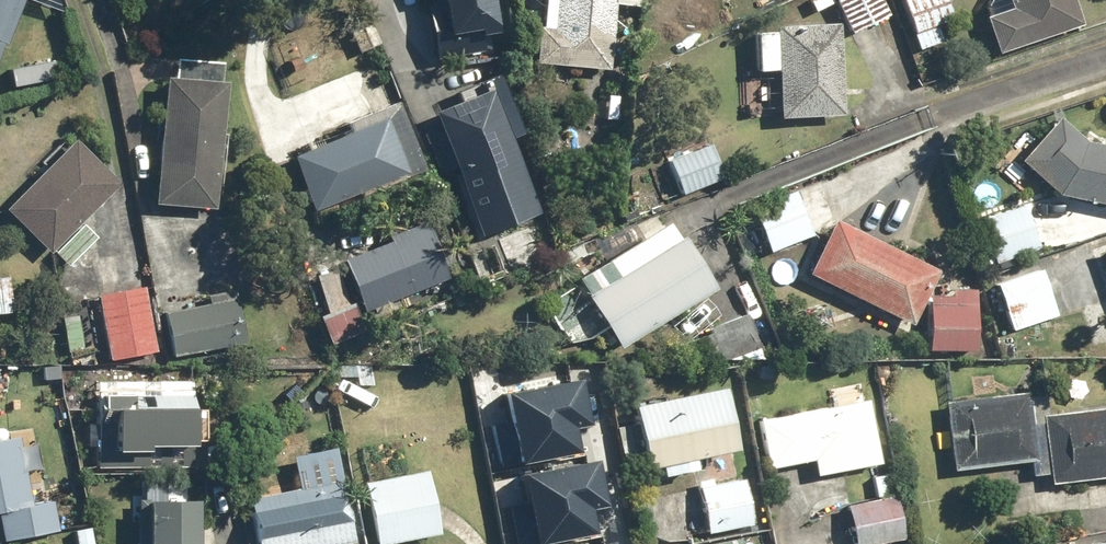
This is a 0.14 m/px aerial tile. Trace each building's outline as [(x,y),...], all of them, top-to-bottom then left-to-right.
[(20,0),(0,0),(0,52),(20,0)] [(440,53),(489,44),(486,26),(495,25),(491,0),(430,0),(440,53)] [(637,5),(637,0),(546,0),(545,27),(536,26),(534,64),(608,67),(611,4),(637,5)] [(851,33),(889,15),(881,0),(835,0),(851,33)] [(945,0),(897,0),(892,2),(901,28),(911,25),(920,51),(958,38),(945,0)] [(1074,0),(1008,0),(1010,7),(984,15),(997,54),(1082,25),(1074,0)] [(841,115),(838,22),(775,24),(775,32),(755,33),(756,71),(778,70),(780,117),(841,115)] [(222,79),(162,76),(155,205),(215,208),(222,79)] [(537,210),(488,90),(429,114),(479,234),(537,210)] [(394,100),(343,122),(348,133),(289,158),(312,213),(422,167),(394,100)] [(1058,117),(1019,161),(1058,197),(1105,205),(1105,146),(1086,142),(1058,117)] [(121,182),(74,137),(4,210),(67,270),(97,238),(81,223),(121,182)] [(724,178),(711,142),(667,158),(680,194),(724,178)] [(840,221),(822,180),(752,209),(770,252),(829,227),(807,273),(912,325),(939,271),(840,221)] [(387,242),(340,261),(362,313),(446,278),(423,221),(385,237),(387,242)] [(618,346),(711,289),(669,221),(576,278),(618,346)] [(1057,317),(1042,270),(1003,283),(1018,329),(1057,317)] [(347,304),(339,281),(310,292),(329,344),(364,331),(353,302),(347,304)] [(157,352),(142,285),(96,295),(110,362),(157,352)] [(248,342),(235,287),(208,293),(210,304),(164,314),(175,359),(248,342)] [(974,352),(973,287),(951,287),(951,296),(927,296),(928,353),(974,352)] [(491,419),(499,459),(579,445),(573,415),(586,413),(578,372),(504,385),(510,416),(491,419)] [(191,382),(98,380),(98,408),(113,409),(112,450),(145,451),(145,444),(190,445),(191,382)] [(723,387),(632,406),(646,469),(659,466),(662,476),(694,469),(692,458),(736,448),(723,387)] [(944,402),(953,472),(1030,462),(1032,476),(1049,474),(1050,484),(1105,477),(1105,407),(1049,414),(1046,395),(1026,398),(1025,392),(944,402)] [(868,399),(759,421),(770,469),(813,460),(816,475),(881,462),(868,399)] [(0,440),(0,526),(3,540),(57,529),(52,503),(34,506),(20,436),(0,440)] [(334,446),(292,454),(299,490),(250,499),(258,543),(351,543),(353,543),(334,446)] [(508,501),(515,541),(595,526),(590,497),(602,495),(595,454),(521,467),(526,498),(508,501)] [(365,484),(376,543),(392,543),(439,535),(427,472),(365,484)] [(753,526),(745,479),(698,487),(707,534),(753,526)] [(846,505),(855,543),(882,543),(906,538),(895,494),(846,505)] [(195,498),(146,497),(146,526),(135,526),(135,543),(194,543),(195,498)]
